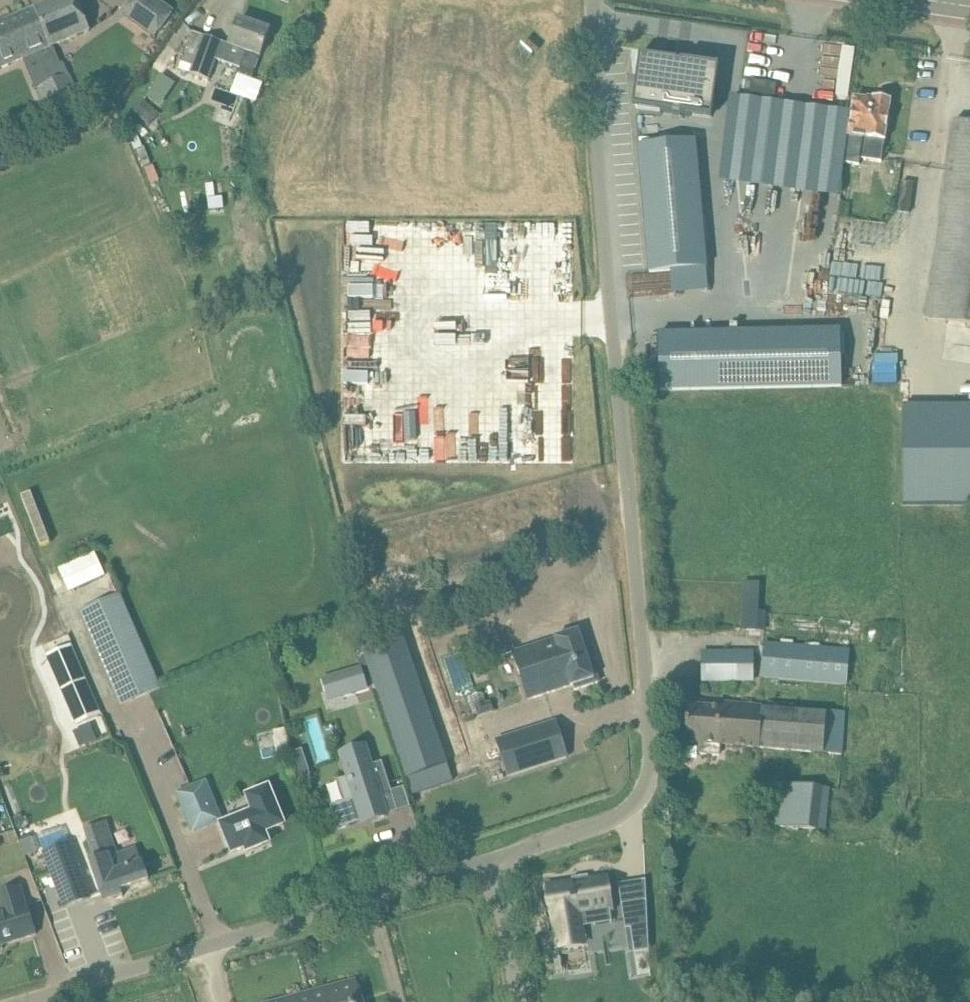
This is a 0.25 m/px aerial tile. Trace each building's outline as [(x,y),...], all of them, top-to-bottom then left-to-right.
[(0,23),(0,69),(32,56),(45,86),(38,90),(50,114),(79,101),(67,75),(61,79),(47,49),(89,32),(76,0),(55,0),(0,23)] [(122,15),(155,38),(173,13),(156,0),(133,0),(122,15)] [(233,35),(234,35),(230,46),(192,32),(182,63),(192,66),(189,74),(210,82),(217,61),(254,74),(269,32),(239,21),(235,31),(234,31),(233,35)] [(831,42),(829,60),(853,62),(854,44),(831,42)] [(637,74),(636,82),(637,82),(638,80),(644,81),(642,100),(662,103),(660,112),(692,116),(692,115),(711,118),(713,104),(714,104),(715,95),(714,95),(714,96),(709,95),(712,75),(669,69),(670,63),(641,59),(638,74),(637,74)] [(160,107),(175,85),(161,76),(147,98),(160,107)] [(749,96),(774,99),(777,85),(751,81),(749,96)] [(873,102),(854,99),(845,164),(860,166),(860,160),(882,163),(891,101),(873,99),(873,102)] [(954,122),(925,321),(969,328),(969,124),(954,122)] [(650,273),(706,268),(695,141),(638,146),(650,273)] [(144,148),(136,151),(142,168),(150,165),(144,148)] [(153,167),(145,170),(151,185),(159,182),(153,167)] [(842,387),(840,331),(659,335),(660,392),(842,387)] [(903,506),(969,506),(969,407),(903,407),(903,506)] [(73,591),(110,574),(99,550),(62,567),(73,591)] [(741,630),(766,630),(766,612),(760,612),(761,584),(743,583),(741,630)] [(120,595),(79,613),(120,708),(161,689),(120,595)] [(513,652),(528,700),(570,686),(571,687),(573,686),(575,690),(600,682),(594,664),(589,665),(578,631),(513,652)] [(761,678),(846,685),(849,651),(764,644),(761,678)] [(72,646),(46,657),(51,667),(76,726),(102,715),(76,656),(72,646)] [(753,680),(752,652),(716,653),(717,681),(753,680)] [(361,668),(322,680),(326,693),(338,689),(341,697),(367,689),(361,668)] [(482,693),(469,697),(475,715),(478,715),(478,717),(494,712),(490,701),(487,702),(485,703),(482,693)] [(721,745),(842,754),(846,714),(721,703),(721,708),(688,706),(685,742),(700,744),(699,754),(720,756),(721,745)] [(302,716),(313,753),(326,749),(315,712),(302,716)] [(497,740),(508,777),(567,758),(555,722),(497,740)] [(90,724),(80,729),(87,744),(97,740),(90,724)] [(285,729),(273,732),(278,756),(290,754),(285,729)] [(382,762),(371,766),(365,748),(341,756),(355,799),(331,807),(338,830),(364,821),(364,820),(371,817),(372,820),(387,816),(380,795),(392,792),(382,762)] [(57,760),(41,767),(46,779),(62,771),(57,760)] [(307,763),(294,767),(297,782),(311,777),(307,763)] [(449,765),(409,779),(414,793),(454,779),(449,765)] [(826,822),(849,824),(851,791),(828,788),(828,785),(767,781),(764,825),(825,829),(826,822)] [(177,794),(193,833),(221,821),(206,783),(177,794)] [(269,789),(248,797),(254,813),(222,826),(233,853),(246,848),(248,852),(268,843),(264,833),(283,825),(269,789)] [(106,822),(84,829),(95,860),(90,862),(104,903),(123,896),(121,891),(149,881),(143,862),(141,863),(136,849),(117,855),(106,822)] [(63,828),(37,836),(45,854),(44,854),(64,908),(90,899),(70,845),(69,845),(63,828)] [(31,839),(21,843),(26,857),(37,853),(31,839)] [(552,910),(546,911),(550,935),(556,934),(556,940),(558,940),(560,949),(583,946),(581,936),(583,936),(581,922),(593,920),(594,926),(612,923),(605,879),(589,881),(574,884),(573,879),(572,879),(573,884),(549,887),(552,910)] [(0,894),(0,950),(3,949),(2,946),(36,935),(27,905),(25,905),(20,887),(0,894)] [(631,930),(634,954),(649,951),(647,901),(622,905),(626,930),(631,930)] [(310,993),(312,1001),(362,1001),(356,980),(310,993)] [(310,993),(276,1001),(312,1001),(310,993)]
